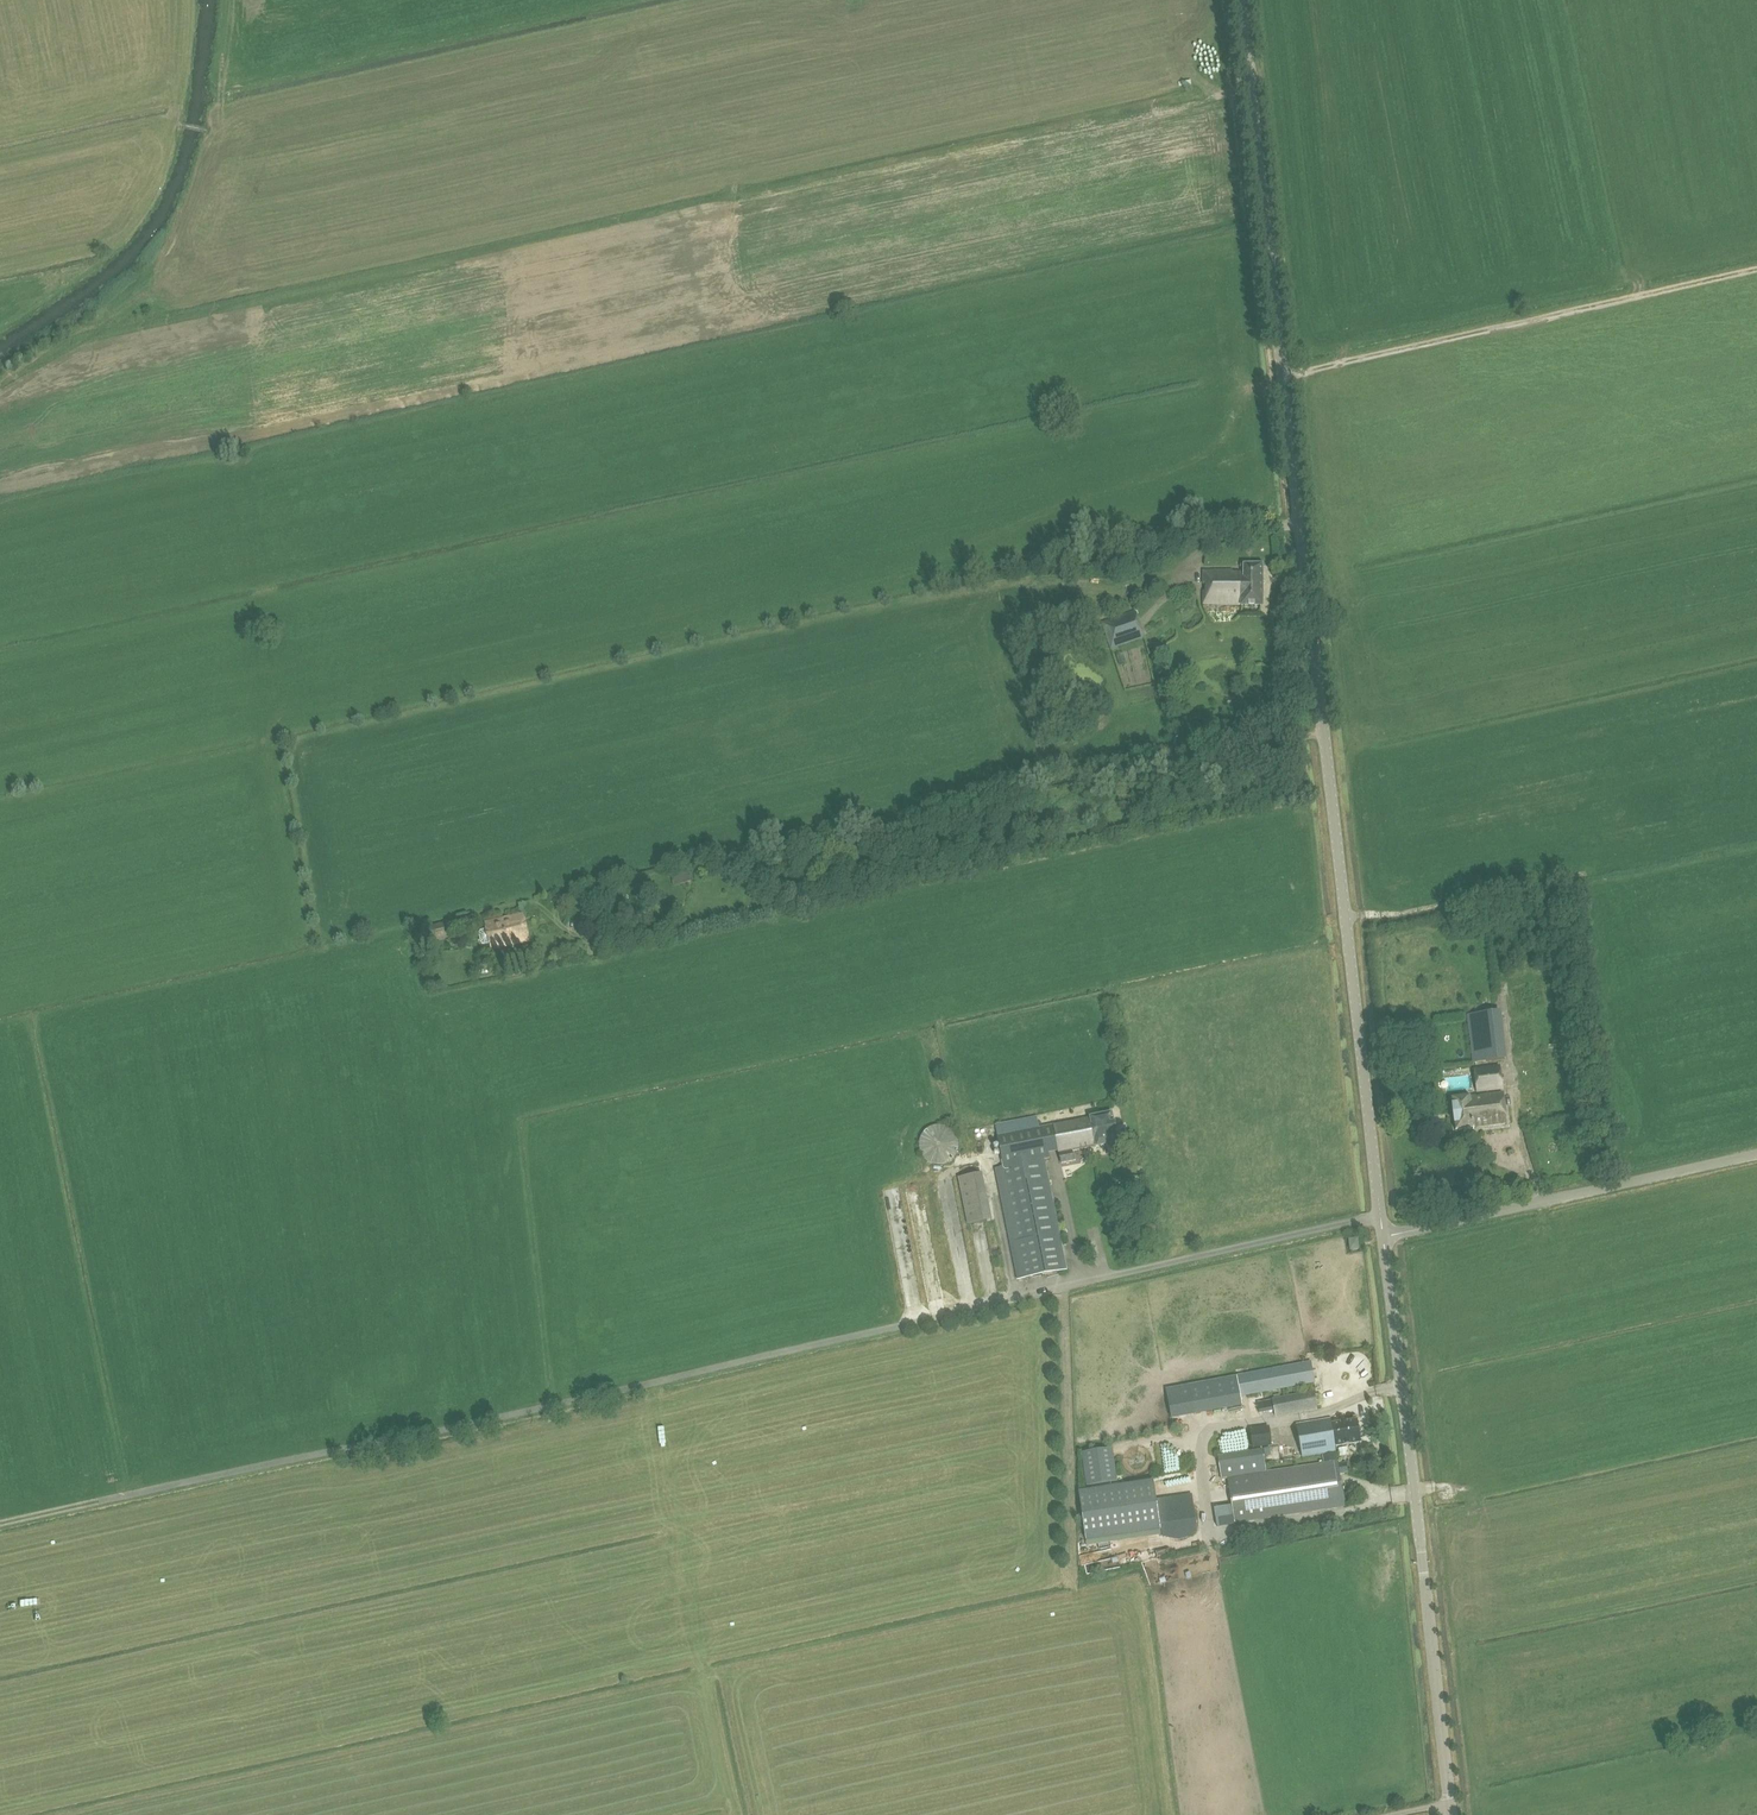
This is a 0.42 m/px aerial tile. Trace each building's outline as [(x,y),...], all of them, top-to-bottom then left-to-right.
[(1244,571),(1242,571),(1203,571),(1203,604),(1241,606),(1263,606),(1263,565),(1244,565),(1244,571)] [(1145,638),(1135,610),(1100,622),(1110,650),(1145,638)] [(1147,674),(1141,647),(1114,653),(1116,661),(1128,658),(1128,656),(1135,655),(1137,665),(1128,667),(1127,665),(1122,666),(1125,680),(1137,677),(1136,676),(1147,674)] [(486,922),(488,929),(482,930),(480,933),(482,943),(485,944),(491,943),(492,950),(529,942),(523,914),(486,922)] [(428,927),(429,930),(430,935),(432,941),(452,936),(449,922),(428,927)] [(1507,1059),(1501,1011),(1467,1015),(1473,1063),(1507,1059)] [(1500,1066),(1474,1068),(1475,1079),(1477,1092),(1503,1089),(1502,1079),(1500,1066)] [(1506,1123),(1503,1093),(1470,1097),(1469,1096),(1452,1098),(1456,1130),(1474,1128),(1474,1127),(1506,1123)] [(1117,1133),(1115,1123),(1114,1123),(1112,1113),(1090,1117),(1096,1147),(1118,1143),(1116,1133),(1117,1133)] [(1059,1151),(1061,1164),(1075,1161),(1073,1152),(1096,1147),(1090,1117),(1040,1128),(1036,1116),(995,1125),(997,1136),(1003,1165),(1001,1165),(1002,1167),(995,1168),(1017,1280),(1067,1270),(1045,1158),(1049,1157),(1049,1153),(1059,1151)] [(936,1164),(941,1164),(946,1163),(951,1161),(954,1157),(957,1152),(959,1147),(958,1142),(957,1137),(955,1133),(951,1129),(947,1127),(942,1125),(937,1125),(932,1127),(927,1129),(924,1132),(921,1137),(920,1142),(920,1147),(921,1152),(923,1156),(926,1160),(931,1163),(936,1164)] [(1477,1182),(1485,1180),(1482,1168),(1474,1170),(1477,1182)] [(981,1174),(958,1178),(968,1225),(990,1221),(981,1174)] [(906,1206),(921,1204),(919,1190),(905,1191),(906,1206)] [(954,1202),(941,1201),(940,1216),(953,1216),(954,1202)] [(923,1207),(909,1209),(913,1240),(927,1239),(923,1207)] [(958,1221),(943,1224),(953,1283),(968,1280),(958,1221)] [(1350,1251),(1359,1250),(1358,1238),(1349,1239),(1350,1251)] [(1242,1405),(1241,1396),(1313,1383),(1309,1362),(1190,1385),(1195,1413),(1242,1405)] [(1317,1407),(1314,1393),(1314,1390),(1273,1399),(1272,1399),(1273,1406),(1273,1407),(1275,1416),(1317,1409),(1317,1407)] [(1332,1424),(1331,1418),(1296,1424),(1303,1457),(1324,1454),(1333,1452),(1335,1450),(1336,1448),(1336,1446),(1332,1424)] [(1356,1420),(1332,1424),(1336,1446),(1360,1442),(1356,1420)] [(1272,1445),(1269,1426),(1250,1428),(1252,1448),(1272,1445)] [(1224,1444),(1223,1450),(1234,1452),(1235,1446),(1224,1444)] [(1336,1460),(1335,1450),(1333,1452),(1324,1454),(1325,1462),(1273,1470),(1266,1471),(1263,1450),(1218,1456),(1221,1479),(1228,1479),(1235,1524),(1273,1518),(1345,1507),(1338,1460),(1336,1460)] [(1162,1536),(1182,1541),(1197,1531),(1192,1494),(1157,1499),(1162,1536)] [(1216,1509),(1218,1527),(1234,1525),(1231,1507),(1216,1509)] [(1110,1528),(1075,1535),(1078,1550),(1113,1543),(1110,1528)]
